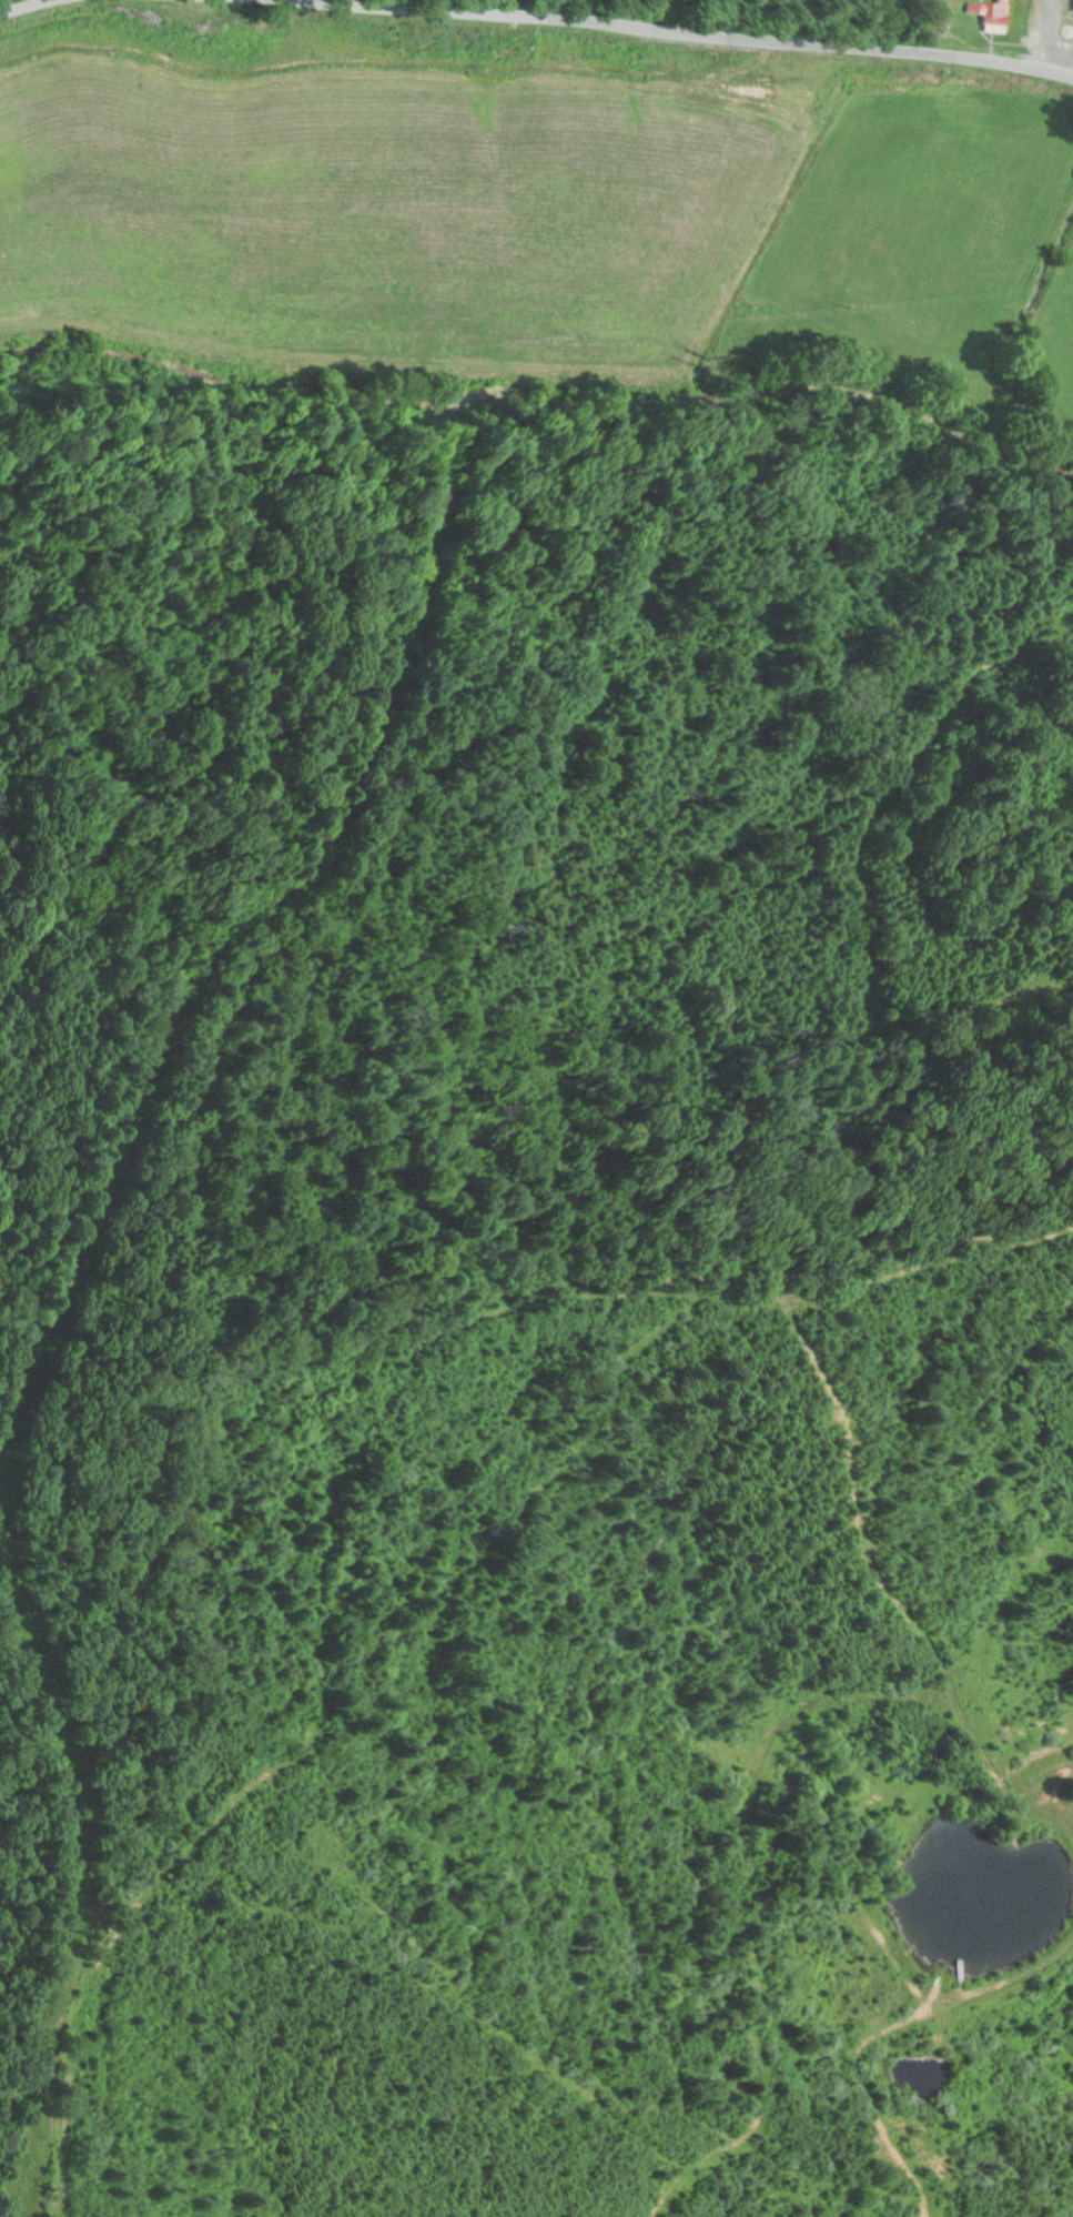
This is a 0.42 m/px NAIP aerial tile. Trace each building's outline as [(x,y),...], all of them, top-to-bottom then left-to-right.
[(967,14),(985,16),(983,32),(1004,34),(1008,4),(973,0),(969,0),(967,14)]
